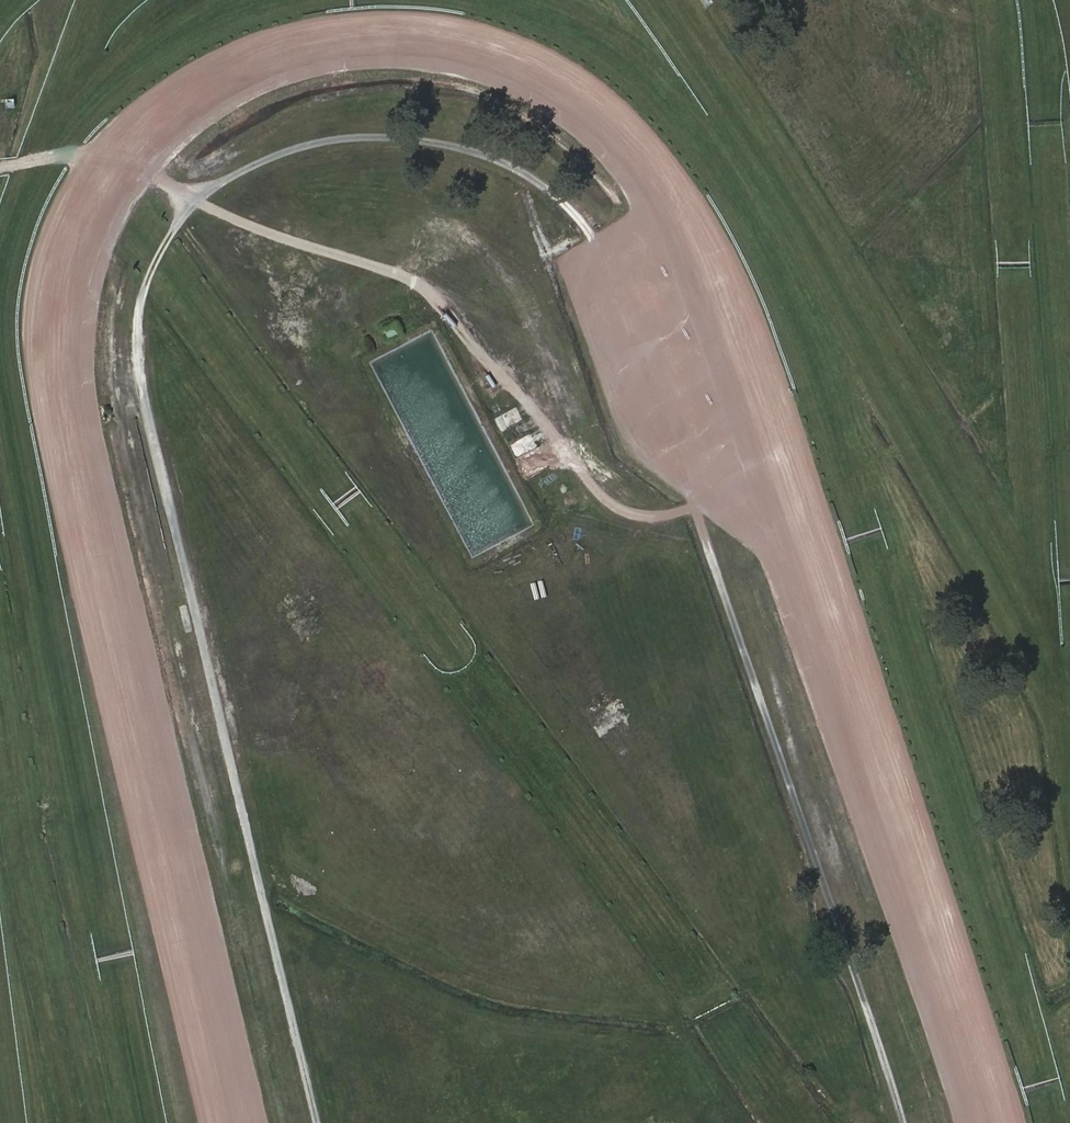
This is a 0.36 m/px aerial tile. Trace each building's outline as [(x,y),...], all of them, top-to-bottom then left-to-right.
[(389,338),(399,332),(394,323),(384,330),(389,338)]
